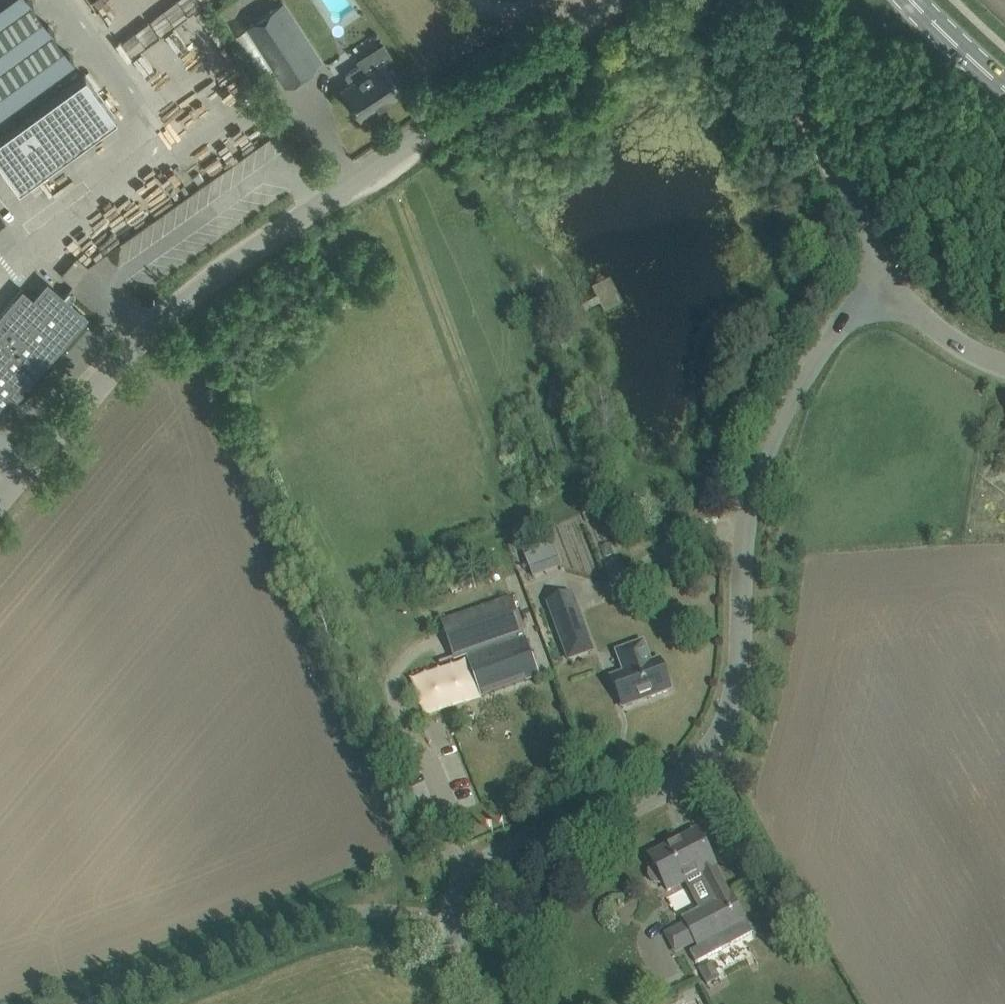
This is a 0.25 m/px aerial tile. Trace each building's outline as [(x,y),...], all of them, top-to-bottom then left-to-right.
[(273,69),(305,48),(278,6),(246,26),(273,69)] [(151,47),(171,32),(164,23),(144,38),(151,47)] [(342,89),(361,118),(402,91),(397,83),(399,82),(391,69),(388,70),(383,62),(366,73),(361,65),(346,75),(351,83),(342,89)] [(116,117),(85,74),(0,136),(0,163),(19,188),(116,117)] [(199,193),(125,238),(132,248),(146,245),(152,254),(133,266),(166,260),(167,267),(177,265),(220,238),(217,221),(207,223),(204,208),(207,206),(199,193)] [(48,284),(25,310),(13,300),(0,315),(0,416),(6,409),(10,413),(17,404),(14,400),(86,317),(71,303),(72,301),(71,300),(66,307),(61,302),(70,291),(69,290),(63,297),(48,284)] [(535,576),(564,567),(556,541),(527,550),(535,576)] [(564,647),(588,638),(572,594),(548,603),(564,647)] [(482,695),(537,675),(524,639),(509,644),(507,639),(521,634),(508,597),(441,622),(454,659),(466,654),(472,670),(477,668),(483,683),(478,684),(482,695)] [(648,699),(672,690),(661,660),(651,664),(643,643),(617,652),(625,673),(611,678),(622,708),(624,708),(623,705),(647,696),(648,699)] [(567,758),(558,761),(560,767),(561,767),(561,768),(568,765),(568,764),(569,763),(567,758)] [(649,871),(649,873),(649,875),(649,877),(650,878),(651,880),(652,881),(654,882),(655,883),(657,884),(659,884),(660,884),(662,884),(664,883),(668,891),(686,882),(683,878),(699,870),(716,901),(684,918),(685,922),(696,943),(699,948),(691,952),(696,963),(751,935),(744,923),(729,893),(728,894),(714,866),(697,832),(692,834),(693,835),(696,834),(697,837),(684,844),(681,840),(650,856),(654,864),(652,865),(651,867),(650,868),(649,870),(649,871)] [(711,962),(698,969),(707,985),(720,977),(711,962)]
